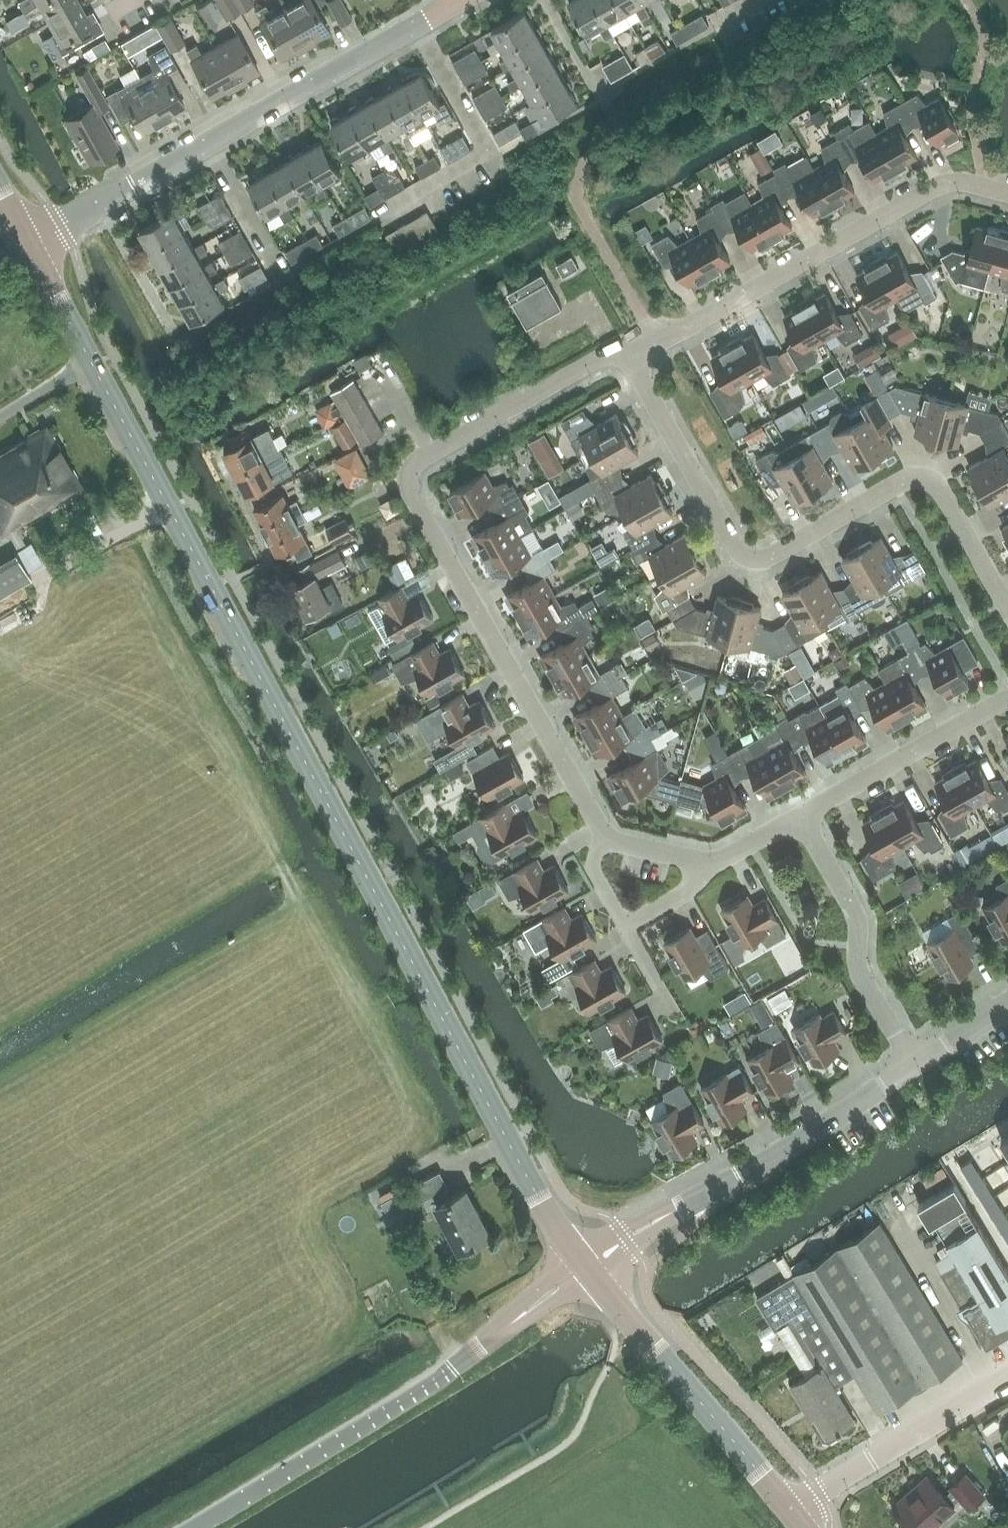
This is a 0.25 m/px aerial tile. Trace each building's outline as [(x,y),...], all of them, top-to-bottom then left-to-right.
[(39,0),(18,0),(16,1),(21,10),(39,0)] [(78,4),(76,0),(39,0),(21,10),(26,19),(42,10),(48,21),(78,4)] [(173,0),(150,0),(156,10),(173,0)] [(239,10),(233,0),(216,0),(226,17),(239,10)] [(239,10),(251,3),(249,0),(233,0),(239,10)] [(303,44),(327,31),(310,0),(296,0),(296,1),(283,8),(303,44)] [(351,17),(340,0),(326,0),(340,24),(351,17)] [(608,22),(595,0),(571,0),(582,18),(578,21),(577,24),(581,32),(584,33),(589,30),(590,32),(599,27),(606,39),(614,34),(607,22),(608,22)] [(626,11),(619,0),(595,0),(608,22),(626,11)] [(644,1),(643,0),(619,0),(626,11),(635,6),(642,18),(649,14),(651,13),(644,1)] [(78,4),(48,21),(54,31),(50,34),(61,54),(83,42),(77,32),(97,20),(92,10),(84,14),(78,4)] [(303,44),(283,8),(272,15),(266,4),(255,10),(261,21),(259,22),(280,58),(303,44)] [(503,47),(536,28),(529,17),(532,15),(528,8),(492,29),(498,39),(487,46),(492,54),(503,48),(503,47)] [(649,14),(642,18),(645,24),(650,28),(652,27),(656,35),(660,33),(649,14)] [(683,26),(689,37),(710,25),(704,14),(683,26)] [(157,27),(170,49),(183,42),(170,19),(157,27)] [(513,64),(546,46),(540,35),(543,33),(539,26),(536,28),(503,47),(503,48),(509,58),(501,62),(506,70),(514,66),(513,64)] [(679,43),(689,37),(683,26),(672,32),(679,43)] [(214,48),(234,84),(258,70),(237,34),(214,48)] [(646,47),(653,58),(666,50),(658,40),(646,47)] [(234,84),(214,48),(202,54),(196,44),(185,50),(191,61),(212,97),(234,84)] [(523,82),(556,63),(550,53),(553,51),(549,44),(546,46),(513,64),(514,66),(519,76),(508,82),(513,90),(524,83),(523,82)] [(139,78),(146,90),(162,119),(184,106),(173,89),(184,82),(163,45),(148,53),(152,70),(139,78)] [(643,64),(653,58),(646,47),(637,52),(643,64)] [(460,73),(482,60),(476,49),(454,62),(460,73)] [(607,69),(613,81),(635,69),(628,57),(607,69)] [(482,60),(460,73),(466,84),(488,71),(482,60)] [(534,101),(567,82),(561,71),(564,69),(559,61),(556,63),(523,82),(524,83),(534,101)] [(117,71),(121,81),(137,74),(133,64),(117,71)] [(66,121),(89,161),(117,145),(97,110),(108,104),(87,68),(76,75),(93,105),(66,121)] [(422,116),(423,115),(433,109),(441,123),(454,116),(445,101),(441,104),(423,72),(410,79),(408,76),(402,80),(404,83),(422,116)] [(162,119),(146,90),(139,78),(125,85),(107,96),(120,119),(130,113),(140,132),(162,119)] [(567,82),(534,101),(542,116),(534,120),(540,131),(563,118),(559,111),(577,101),(571,88),(574,87),(570,80),(567,82)] [(423,115),(422,116),(404,83),(392,90),(391,86),(384,90),(385,93),(404,126),(415,120),(420,128),(428,124),(423,115)] [(480,108),(502,95),(496,85),(474,98),(480,108)] [(404,126),(385,93),(374,99),(373,97),(366,101),(368,104),(386,136),(388,136),(398,130),(400,134),(406,130),(404,126)] [(901,103),(914,125),(924,119),(939,144),(949,139),(950,140),(961,136),(957,120),(955,121),(940,98),(928,104),(918,94),(901,103)] [(502,95),(480,108),(486,119),(509,107),(502,95)] [(903,131),(914,125),(901,103),(885,112),(889,127),(877,133),(900,173),(900,172),(900,171),(908,164),(908,162),(918,156),(903,131)] [(388,136),(386,136),(368,104),(357,110),(355,107),(348,111),(350,114),(369,147),(372,145),(380,140),(386,152),(395,148),(388,136)] [(372,145),(369,147),(350,114),(339,120),(337,116),(330,121),(351,157),(361,151),(368,160),(377,155),(372,145)] [(517,121),(495,134),(501,144),(523,132),(517,121)] [(900,173),(877,133),(870,121),(854,130),(850,123),(835,131),(839,138),(852,160),(862,154),(877,180),(887,174),(888,175),(899,172),(899,173),(900,173)] [(449,162),(468,151),(472,149),(463,135),(441,147),(449,162)] [(841,166),(852,160),(839,138),(822,148),(827,162),(815,168),(837,208),(838,207),(837,206),(846,199),(845,197),(855,192),(841,166)] [(322,184),(324,184),(342,173),(323,140),(310,147),(309,144),(302,148),(303,151),(322,184)] [(744,173),(755,169),(758,176),(774,169),(762,144),(736,156),(744,173)] [(324,184),(322,184),(303,151),(292,157),(290,154),(284,158),(285,161),(304,194),(305,194),(315,188),(321,199),(330,194),(324,184)] [(426,161),(432,172),(442,167),(436,155),(426,161)] [(837,208),(815,168),(808,155),(788,167),(786,163),(775,169),(777,173),(789,195),(800,189),(815,215),(825,209),(826,211),(836,207),(837,208)] [(305,194),(304,194),(285,161),(275,167),(273,164),(266,168),(268,171),(287,204),(288,203),(297,198),(303,209),(311,205),(305,194)] [(422,178),(432,172),(426,161),(416,166),(422,178)] [(397,192),(390,181),(384,170),(373,176),(386,198),(397,192)] [(288,203),(287,204),(268,171),(257,177),(255,174),(249,178),(261,200),(257,202),(256,205),(261,214),(265,215),(268,213),(269,214),(279,207),(287,220),(295,216),(288,203)] [(779,201),(789,195),(777,173),(760,183),(765,197),(753,204),(775,243),(776,243),(775,241),(784,234),(783,233),(793,227),(779,201)] [(390,181),(397,192),(406,187),(400,176),(390,181)] [(775,243),(753,204),(746,191),(726,202),(724,199),(713,205),(715,209),(727,231),(738,224),(752,250),(763,244),(763,246),(774,242),(775,243)] [(205,217),(227,205),(220,194),(198,207),(205,217)] [(227,205),(205,217),(211,229),(233,216),(227,205)] [(344,219),(350,230),(372,217),(366,206),(344,219)] [(148,251),(151,249),(185,230),(192,225),(187,216),(183,215),(184,214),(180,207),(140,229),(147,241),(144,243),(148,251)] [(717,237),(727,231),(715,209),(698,218),(702,232),(691,239),(713,278),(714,278),(713,277),(722,269),(721,268),(731,262),(717,237)] [(417,218),(429,240),(441,233),(428,211),(417,218)] [(420,245),(429,240),(417,218),(407,223),(420,245)] [(341,235),(350,230),(344,219),(334,224),(341,235)] [(410,251),(420,245),(407,223),(397,229),(410,251)] [(986,287),(990,271),(1002,227),(1001,228),(990,228),(989,229),(978,226),(970,255),(954,250),(942,257),(957,283),(962,280),(986,287)] [(990,271),(1003,275),(1002,289),(1007,291),(1007,232),(1002,229),(1003,228),(1002,227),(990,271)] [(225,253),(248,240),(241,229),(219,242),(225,253)] [(400,257),(410,251),(397,229),(387,235),(400,257)] [(158,267),(161,266),(194,247),(185,230),(151,249),(157,259),(154,261),(158,267)] [(308,239),(315,250),(324,245),(318,233),(308,239)] [(713,278),(691,239),(679,245),(669,234),(653,244),(665,266),(676,260),(690,285),(700,280),(701,281),(712,277),(713,278)] [(293,263),(315,250),(308,239),(286,251),(293,263)] [(248,240),(225,253),(232,264),(254,251),(248,240)] [(169,286),(172,284),(205,265),(200,256),(208,252),(203,242),(194,247),(161,266),(168,277),(165,279),(169,286)] [(875,259),(898,299),(904,309),(908,309),(924,300),(926,304),(938,297),(924,272),(913,278),(898,252),(888,258),(887,256),(877,260),(876,259),(875,259)] [(564,277),(580,268),(573,256),(557,265),(564,277)] [(886,305),(898,299),(875,259),(875,260),(876,261),(867,268),(868,270),(858,275),(872,301),(861,307),(874,329),(890,319),(886,305)] [(216,283),(215,283),(210,273),(217,269),(212,261),(205,265),(172,284),(178,295),(175,297),(179,304),(182,302),(216,283)] [(269,276),(262,265),(240,278),(246,289),(269,276)] [(528,327),(563,307),(544,273),(509,292),(528,327)] [(216,283),(182,302),(188,313),(185,315),(189,322),(210,310),(212,313),(217,315),(225,310),(226,306),(223,302),(226,301),(220,290),(230,284),(226,276),(215,283),(216,283)] [(803,300),(825,340),(837,333),(847,344),(864,334),(851,313),(841,319),(826,293),(816,299),(815,297),(804,301),(804,300),(803,300)] [(814,346),(825,340),(803,300),(803,301),(803,302),(794,309),(795,311),(785,316),(800,342),(789,348),(801,370),(818,360),(814,346)] [(791,376),(779,354),(768,360),(754,334),(744,340),(743,338),(732,342),(731,341),(753,381),(765,374),(775,385),(791,376)] [(742,387),(753,381),(731,341),(730,342),(731,343),(722,350),(723,352),(713,357),(727,383),(711,392),(725,418),(742,408),(741,404),(746,401),(742,387)] [(853,351),(859,364),(881,354),(875,341),(853,351)] [(838,364),(823,372),(828,382),(843,375),(838,364)] [(339,403),(360,391),(354,380),(332,392),(339,403)] [(936,443),(948,399),(897,385),(879,395),(891,417),(904,410),(921,415),(916,432),(926,435),(926,436),(936,441),(936,442),(936,443)] [(800,398),(810,419),(832,407),(822,387),(800,398)] [(345,414),(366,401),(360,391),(339,403),(345,414)] [(881,423),(891,417),(879,395),(862,405),(865,416),(855,422),(877,462),(878,461),(877,460),(886,453),(885,451),(894,446),(881,423)] [(1007,431),(1007,429),(999,413),(948,399),(936,443),(937,443),(937,442),(949,442),(949,441),(959,443),(964,427),(981,431),(987,443),(1007,431)] [(351,424),(372,412),(366,401),(345,414),(351,424)] [(877,462),(855,422),(848,411),(845,413),(844,412),(841,411),(831,416),(831,419),(832,422),(819,429),(831,451),(842,445),(855,468),(864,463),(865,465),(876,461),(877,462)] [(357,435),(378,422),(372,412),(351,424),(357,435)] [(584,459),(633,431),(633,430),(632,431),(624,422),(623,423),(617,414),(594,427),(588,416),(566,429),(573,441),(574,440),(584,459)] [(754,448),(771,437),(761,421),(744,432),(754,448)] [(378,422),(357,435),(363,445),(384,433),(378,422)] [(0,455),(0,530),(2,534),(81,487),(46,427),(0,455)] [(226,450),(237,472),(264,458),(281,449),(270,428),(253,436),(226,450)] [(821,457),(831,451),(819,429),(807,436),(813,446),(795,456),(817,496),(818,495),(817,494),(826,487),(825,485),(834,480),(821,457)] [(633,431),(584,459),(595,477),(591,480),(597,491),(623,477),(617,466),(639,453),(634,444),(636,443),(632,432),(633,431)] [(1007,471),(1007,431),(987,443),(993,454),(970,467),(975,476),(974,477),(977,487),(976,488),(977,489),(1007,471)] [(357,445),(332,456),(346,486),(371,474),(357,445)] [(817,496),(795,456),(782,464),(774,450),(757,460),(771,485),(782,479),(795,502),(804,497),(805,499),(816,495),(817,496)] [(264,458),(237,472),(248,494),(275,480),(292,471),(288,462),(271,471),(264,458)] [(573,492),(588,484),(581,470),(565,479),(573,492)] [(977,489),(978,488),(985,497),(987,496),(992,505),(1007,496),(1007,471),(977,489)] [(495,511),(521,496),(514,485),(511,487),(508,481),(493,485),(486,472),(451,492),(458,505),(455,507),(461,516),(489,500),(495,511)] [(625,509),(627,513),(632,511),(667,491),(667,490),(666,491),(658,482),(657,483),(652,474),(629,487),(623,477),(597,491),(607,509),(618,512),(625,509)] [(635,549),(657,536),(651,526),(674,513),(673,511),(668,504),(670,503),(666,492),(668,491),(667,491),(632,511),(627,513),(623,520),(629,526),(624,532),(634,549),(635,549)] [(267,531),(303,513),(296,500),(289,504),(284,493),(255,508),(267,531)] [(379,504),(387,518),(401,510),(393,496),(379,504)] [(487,555),(522,535),(534,528),(526,514),(529,512),(521,496),(495,511),(501,521),(473,537),(478,547),(481,545),(487,555)] [(303,513),(267,531),(278,554),(293,546),(299,559),(313,552),(307,539),(300,524),(307,521),(303,513)] [(326,528),(335,544),(354,534),(346,518),(326,528)] [(597,524),(605,550),(626,544),(618,518),(597,524)] [(662,573),(701,551),(701,550),(700,551),(692,542),(691,543),(686,534),(663,547),(657,536),(635,549),(634,549),(631,551),(637,562),(651,554),(662,573)] [(529,570),(551,558),(545,547),(532,554),(522,535),(487,555),(492,565),(490,567),(495,576),(523,560),(529,570)] [(883,584),(888,594),(919,577),(915,570),(923,565),(914,550),(906,555),(895,561),(882,538),(873,543),(872,541),(862,545),(861,544),(860,544),(883,584)] [(888,594),(883,584),(860,544),(860,545),(852,553),(853,555),(844,560),(857,583),(846,589),(859,611),(872,603),(873,605),(875,606),(877,605),(883,601),(885,600),(885,598),(885,596),(888,594)] [(31,576),(16,549),(0,559),(0,594),(31,576)] [(305,582),(295,587),(309,615),(328,605),(331,611),(345,604),(332,581),(322,586),(317,578),(346,563),(339,550),(299,570),(305,582)] [(668,609),(691,597),(685,586),(708,573),(703,564),(704,563),(701,552),(702,551),(701,551),(662,573),(667,583),(659,592),(662,597),(658,599),(664,610),(667,608),(668,609)] [(521,615),(556,595),(545,576),(557,569),(551,558),(529,570),(535,581),(507,597),(512,607),(515,605),(521,615)] [(859,611),(846,589),(835,595),(822,572),(813,577),(812,575),(801,579),(823,618),(828,628),(847,617),(849,621),(861,614),(859,611)] [(823,618),(801,579),(801,578),(800,578),(800,579),(792,587),(793,589),(784,594),(797,617),(786,623),(799,645),(815,635),(828,628),(823,618)] [(606,585),(593,592),(600,605),(614,597),(606,585)] [(403,586),(381,599),(383,602),(368,611),(386,642),(397,636),(399,638),(434,619),(423,600),(419,602),(415,595),(410,598),(403,586)] [(564,631),(589,616),(583,605),(579,607),(575,601),(561,605),(556,595),(521,615),(527,625),(524,627),(529,636),(558,620),(564,631)] [(730,641),(742,597),(741,597),(741,598),(729,597),(729,599),(719,596),(714,613),(697,608),(691,597),(668,609),(674,620),(678,627),(730,641)] [(799,645),(786,623),(775,629),(757,625),(762,608),(752,605),(752,604),(742,598),(742,597),(730,641),(781,655),(799,645)] [(555,675),(590,655),(584,645),(595,635),(592,630),(595,628),(589,616),(564,631),(570,641),(541,657),(546,667),(549,665),(555,675)] [(337,621),(327,626),(333,638),(343,633),(337,621)] [(950,646),(964,671),(979,662),(965,637),(950,646)] [(441,653),(435,642),(393,665),(403,682),(421,677),(431,694),(465,674),(455,655),(451,658),(446,650),(441,653)] [(964,671),(950,646),(937,653),(926,642),(921,645),(919,642),(908,649),(910,652),(922,674),(933,668),(949,696),(958,691),(957,688),(970,681),(964,671)] [(912,680),(922,674),(910,652),(880,669),(887,682),(907,717),(917,711),(919,714),(928,708),(912,680)] [(597,691),(619,678),(613,667),(601,674),(590,655),(555,675),(561,685),(558,687),(563,696),(591,680),(597,691)] [(807,655),(782,668),(788,681),(814,668),(807,655)] [(722,674),(725,660),(712,657),(710,672),(722,674)] [(589,735),(624,715),(613,696),(629,687),(623,676),(619,678),(597,691),(603,701),(575,717),(580,727),(583,725),(589,735)] [(907,717),(887,682),(876,688),(875,687),(866,677),(850,686),(862,708),(873,702),(889,730),(898,725),(897,722),(907,717)] [(850,686),(848,683),(837,689),(840,694),(821,705),(827,716),(847,751),(857,745),(858,748),(868,742),(852,714),(862,708),(850,686)] [(776,690),(781,704),(795,699),(790,685),(776,690)] [(471,705),(464,694),(418,720),(429,740),(439,735),(438,733),(451,729),(460,746),(495,726),(484,707),(480,710),(476,702),(471,705)] [(847,751),(827,716),(821,705),(808,712),(807,709),(790,719),(790,720),(802,742),(813,736),(829,765),(838,759),(837,756),(847,751)] [(632,751),(654,738),(657,736),(651,725),(647,727),(644,722),(630,726),(624,715),(589,735),(595,745),(592,747),(597,756),(626,740),(632,751)] [(790,720),(790,719),(788,717),(777,723),(779,727),(760,737),(767,750),(787,785),(797,779),(798,782),(808,777),(792,748),(802,742),(790,720)] [(787,785),(767,750),(760,737),(730,754),(742,776),(753,770),(769,799),(778,793),(777,790),(787,785)] [(654,738),(632,751),(638,761),(609,777),(615,787),(617,785),(625,798),(644,787),(647,793),(677,801),(681,783),(659,777),(670,767),(663,755),(654,738)] [(500,758),(494,746),(468,760),(490,798),(525,779),(514,760),(510,762),(506,755),(500,758)] [(732,782),(742,776),(730,754),(713,764),(717,778),(705,785),(683,779),(681,783),(677,801),(701,808),(713,801),(724,820),(737,813),(738,816),(748,811),(732,782)] [(977,806),(988,799),(998,810),(1003,807),(1005,811),(1007,809),(1007,788),(1003,779),(992,785),(977,759),(967,765),(966,763),(955,767),(977,806)] [(977,806),(955,767),(955,766),(954,767),(954,768),(946,775),(946,777),(936,782),(951,808),(940,814),(952,836),(969,826),(965,812),(977,806)] [(883,808),(904,847),(916,840),(926,851),(931,848),(933,852),(944,845),(930,820),(919,826),(905,800),(895,806),(894,804),(883,808)] [(514,814),(507,803),(468,825),(478,843),(477,848),(485,862),(490,863),(538,835),(527,816),(523,819),(519,811),(514,814)] [(904,847),(883,808),(882,807),(881,808),(882,809),(873,816),(874,818),(864,823),(878,849),(862,858),(874,880),(897,867),(893,853),(904,847)] [(997,826),(999,839),(1007,838),(1007,824),(997,826)] [(978,854),(998,845),(992,831),(971,840),(978,854)] [(961,863),(969,859),(961,843),(952,847),(961,863)] [(546,870),(539,859),(499,881),(509,898),(525,893),(535,911),(570,891),(559,872),(555,875),(551,867),(546,870)] [(997,884),(1001,897),(984,907),(1004,942),(1007,940),(1007,878),(997,884)] [(464,899),(472,909),(494,892),(486,882),(464,899)] [(741,899),(723,910),(742,945),(759,935),(769,945),(787,935),(766,898),(754,904),(751,899),(744,903),(741,899)] [(573,919),(567,907),(525,931),(536,951),(552,942),(562,960),(597,940),(587,921),(583,923),(578,916),(573,919)] [(961,911),(949,917),(923,932),(949,977),(968,967),(965,963),(973,958),(970,953),(981,947),(961,911)] [(684,932),(665,943),(685,977),(701,968),(711,978),(729,967),(708,930),(697,937),(694,932),(686,936),(684,932)] [(918,943),(906,949),(914,965),(926,959),(918,943)] [(603,971),(596,960),(571,974),(592,1012),(627,992),(616,973),(612,976),(608,968),(603,971)] [(786,986),(766,994),(771,1010),(792,1002),(786,986)] [(746,990),(725,1000),(730,1011),(751,1001),(746,990)] [(591,1031),(601,1048),(605,1047),(614,1063),(626,1056),(629,1060),(663,1040),(653,1021),(649,1024),(644,1016),(639,1019),(633,1008),(591,1031)] [(821,1014),(795,1029),(815,1064),(833,1053),(831,1049),(839,1045),(836,1039),(847,1033),(835,1011),(823,1017),(821,1014)] [(765,1049),(748,1058),(768,1093),(795,1078),(789,1069),(801,1062),(777,1021),(759,1031),(765,1049)] [(975,1063),(985,1059),(977,1040),(968,1044),(975,1063)] [(647,1069),(658,1082),(674,1068),(663,1055),(647,1069)] [(702,1088),(722,1123),(741,1112),(739,1108),(746,1104),(743,1099),(755,1092),(740,1067),(702,1088)] [(653,1120),(672,1155),(691,1144),(689,1140),(696,1136),(693,1131),(705,1124),(681,1082),(663,1093),(669,1111),(653,1120)] [(942,1164),(931,1171),(943,1190),(954,1183),(942,1164)] [(450,1196),(445,1188),(449,1186),(441,1171),(410,1187),(418,1203),(434,1194),(438,1201),(436,1203),(461,1250),(491,1234),(467,1188),(450,1196)] [(979,1177),(969,1183),(974,1190),(984,1184),(979,1177)] [(955,1182),(919,1204),(931,1224),(935,1221),(968,1202),(966,1199),(956,1183),(955,1182)] [(984,1184),(974,1190),(978,1197),(988,1191),(984,1184)] [(892,1192),(881,1196),(886,1211),(897,1207),(892,1192)] [(935,1221),(948,1243),(952,1250),(953,1251),(959,1260),(940,1271),(984,1345),(986,1347),(1007,1333),(1007,1269),(968,1202),(935,1221)] [(1003,1215),(993,1221),(997,1228),(1007,1222),(1003,1215)] [(793,1273),(794,1274),(853,1373),(876,1410),(961,1358),(879,1222),(793,1273)] [(997,1228),(1001,1235),(1007,1231),(1007,1223),(1007,1222),(997,1228)] [(833,1385),(853,1373),(794,1274),(755,1298),(761,1307),(774,1329),(788,1321),(816,1368),(790,1384),(804,1408),(808,1406),(826,1435),(853,1418),(833,1385)] [(983,1494),(964,1472),(949,1486),(951,1488),(943,1494),(926,1475),(914,1486),(918,1491),(896,1510),(891,1506),(890,1507),(909,1527),(927,1527),(953,1505),(952,1504),(959,1497),(968,1507),(983,1494)]
